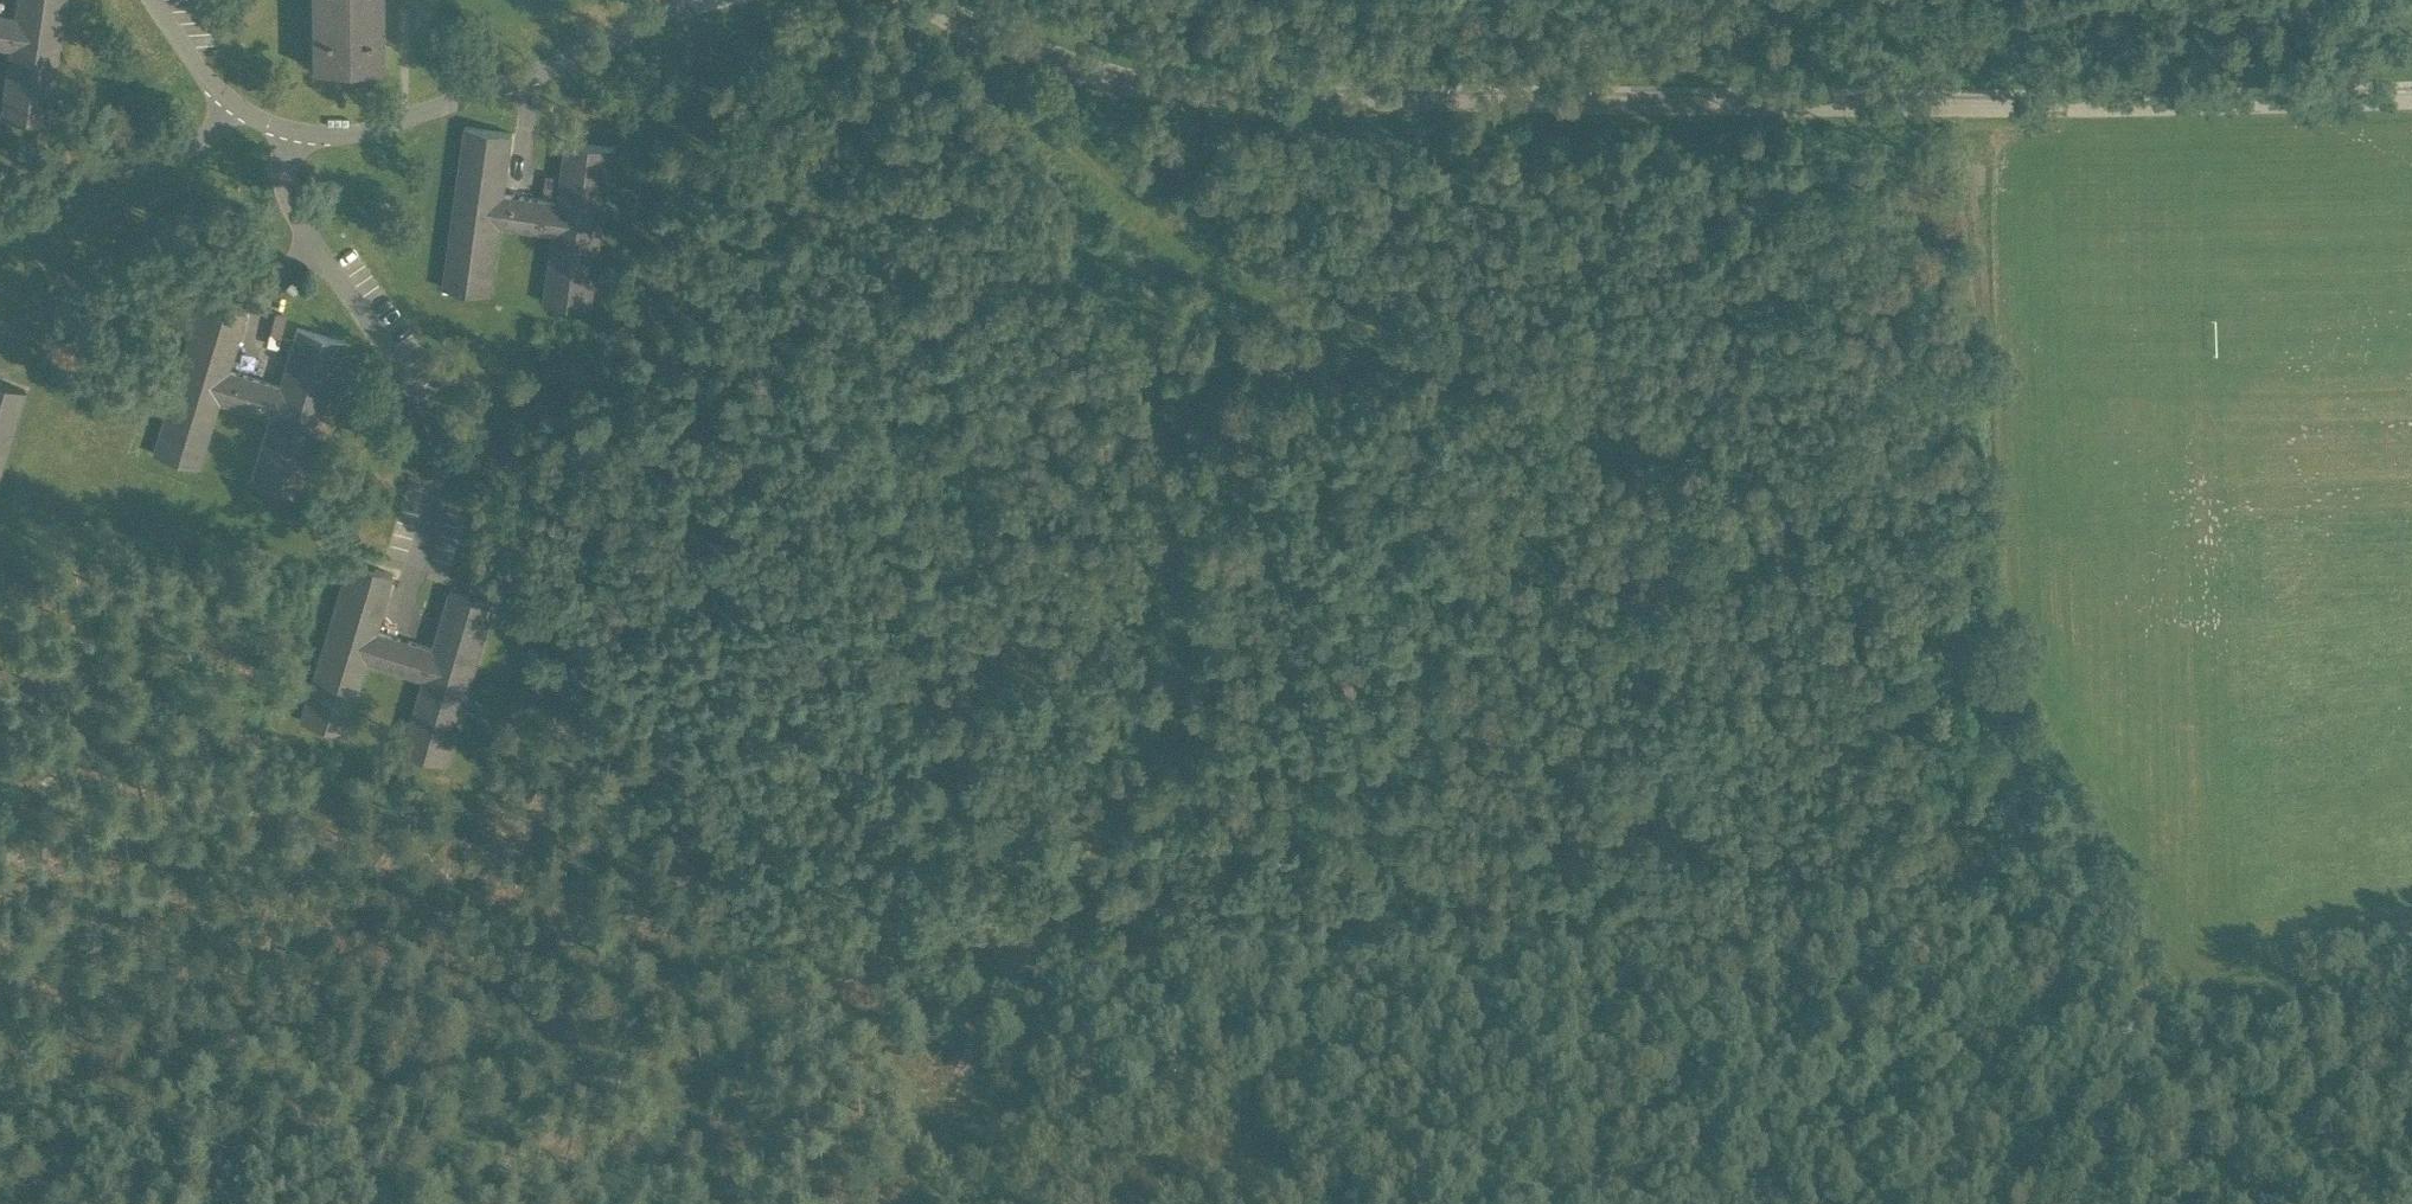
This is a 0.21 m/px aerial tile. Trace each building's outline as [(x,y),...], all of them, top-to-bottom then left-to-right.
[(9,49),(0,110),(0,116),(47,124),(65,0),(15,0),(13,14),(0,13),(0,48),(9,49)] [(314,73),(382,72),(380,0),(312,0),(314,73)] [(464,131),(441,287),(488,294),(499,225),(556,233),(545,303),(590,310),(613,152),(565,145),(560,176),(556,202),(503,194),(512,138),(464,131)] [(198,304),(150,462),(193,476),(216,402),(277,421),(255,493),(295,505),(342,348),(301,336),(297,352),(284,393),(223,375),(240,316),(198,304)] [(24,395),(0,388),(0,473),(24,395)] [(349,563),(301,722),(345,735),(367,661),(428,680),(406,752),(446,764),(493,607),(453,595),(435,652),(374,634),(392,576),(382,573),(349,563)]
